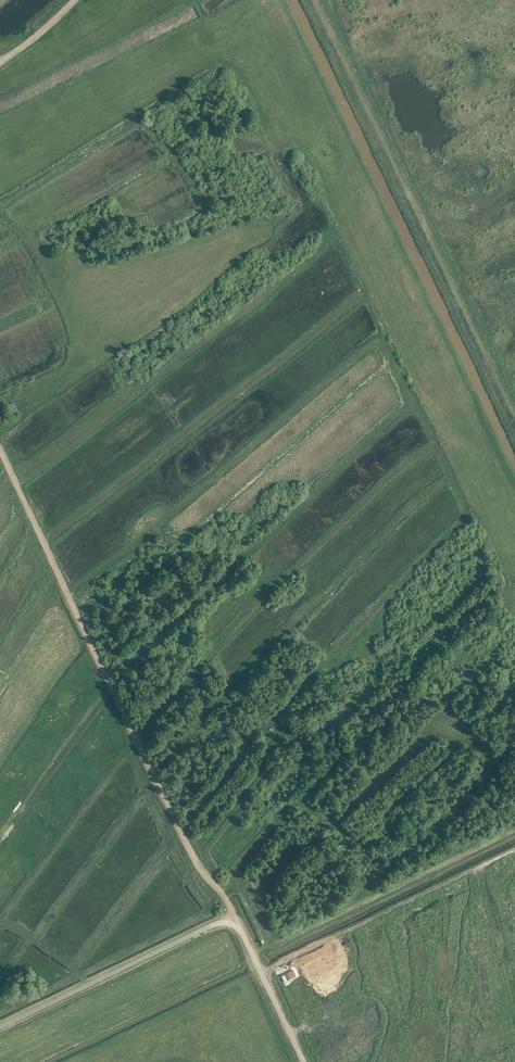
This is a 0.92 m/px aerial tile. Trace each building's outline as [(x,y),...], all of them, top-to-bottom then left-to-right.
[(13,412),(17,410),(12,400),(8,402),(13,412)]
